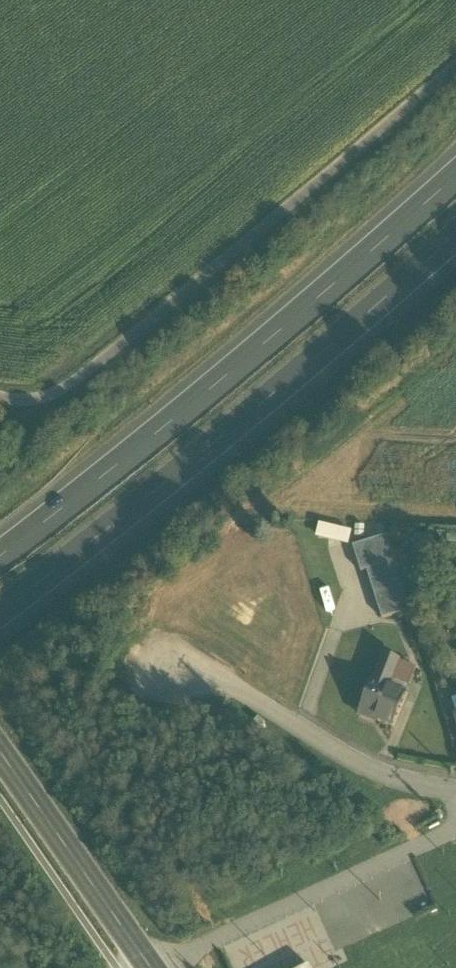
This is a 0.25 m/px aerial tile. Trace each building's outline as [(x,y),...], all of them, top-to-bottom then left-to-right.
[(351,526),(318,525),(317,539),(351,541),(351,526)] [(367,571),(382,619),(411,610),(407,597),(406,592),(396,560),(388,536),(353,547),(361,573),(367,571)] [(396,560),(406,592),(415,589),(405,557),(396,560)] [(378,670),(393,677),(399,662),(384,655),(378,670)] [(415,668),(399,662),(393,677),(389,687),(404,694),(415,668)] [(376,719),(392,725),(404,694),(389,688),(389,687),(393,677),(378,670),(361,712),(377,718),(376,719)]
